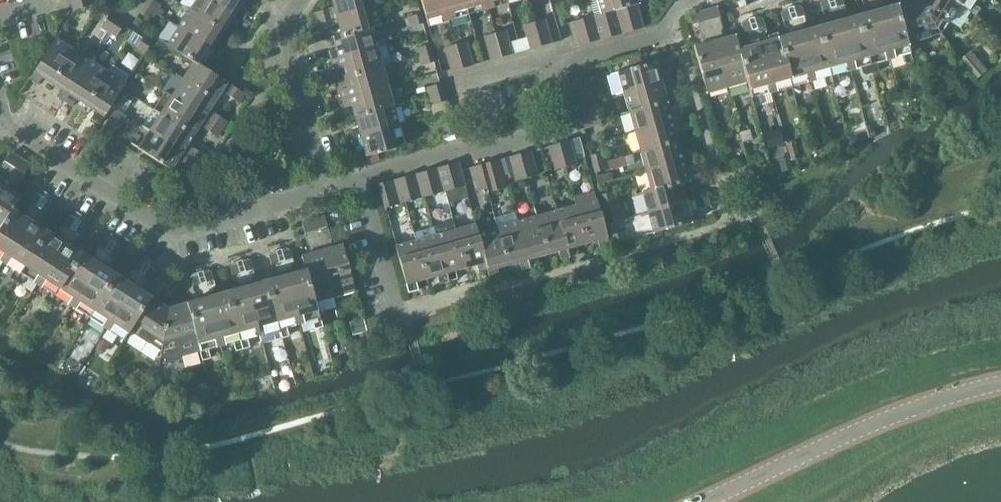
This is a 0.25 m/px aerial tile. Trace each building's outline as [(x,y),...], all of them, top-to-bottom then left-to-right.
[(72,1),(75,11),(88,7),(86,0),(76,0),(72,1)] [(156,13),(161,5),(153,0),(148,0),(145,5),(156,13)] [(212,0),(197,0),(190,10),(223,32),(229,22),(237,27),(242,19),(212,0)] [(242,19),(247,11),(239,7),(244,0),(212,0),(242,19)] [(317,22),(375,6),(373,0),(332,0),(334,7),(314,13),(317,22)] [(429,26),(449,20),(443,0),(421,0),(429,26)] [(465,0),(443,0),(449,20),(469,14),(465,0)] [(486,0),(465,0),(469,14),(488,9),(486,0)] [(507,0),(486,0),(488,9),(508,3),(507,0)] [(595,16),(602,14),(604,13),(615,10),(626,7),(637,4),(640,4),(639,0),(591,0),(595,16)] [(908,43),(935,36),(940,32),(916,0),(906,0),(907,3),(897,5),(908,43)] [(960,4),(954,0),(916,0),(940,32),(945,28),(950,21),(953,22),(956,23),(959,23),(962,21),(964,19),(966,17),(970,11),(960,4)] [(960,4),(970,11),(977,15),(981,9),(974,4),(976,0),(954,0),(960,4)] [(843,2),(835,4),(837,12),(845,10),(843,2)] [(626,7),(633,31),(644,28),(637,4),(626,7)] [(156,13),(145,5),(140,13),(151,20),(156,13)] [(796,15),(804,13),(802,7),(798,5),(793,7),(796,15)] [(830,5),(822,8),(824,16),(833,13),(830,5)] [(877,11),(890,59),(904,55),(906,64),(913,62),(908,43),(897,5),(877,11)] [(342,36),(372,28),(372,29),(381,27),(375,6),(317,22),(319,31),(339,25),(342,35),(342,36)] [(622,34),(633,31),(626,7),(615,10),(622,34)] [(739,50),(739,49),(735,35),(724,39),(721,31),(723,28),(717,7),(706,10),(728,87),(747,82),(748,82),(739,50)] [(781,13),(783,19),(791,16),(789,8),(784,10),(781,13)] [(223,32),(190,10),(179,27),(220,53),(225,46),(217,41),(223,32)] [(611,37),(622,34),(615,10),(604,13),(611,37)] [(728,87),(706,10),(695,13),(701,34),(704,36),(706,44),(694,47),(707,93),(728,87)] [(857,17),(873,73),(879,71),(877,63),(890,59),(877,11),(857,17)] [(611,37),(604,13),(602,14),(595,16),(594,16),(600,40),(611,37)] [(804,13),(796,15),(798,23),(806,21),(804,13)] [(424,24),(421,14),(408,18),(411,27),(424,24)] [(109,32),(116,21),(109,16),(102,27),(109,32)] [(589,43),(600,40),(594,16),(583,19),(589,43)] [(756,26),(764,24),(763,18),(759,16),(754,18),(756,26)] [(791,16),(783,19),(785,27),(793,24),(791,16)] [(137,17),(133,24),(140,28),(144,21),(137,17)] [(863,73),(867,75),(873,73),(857,17),(838,22),(851,70),(861,67),(863,73)] [(541,46),(552,43),(546,19),(535,22),(541,46)] [(583,19),(572,22),(578,46),(589,43),(583,19)] [(742,24),(744,30),(752,27),(749,19),(744,21),(742,24)] [(116,21),(109,32),(117,37),(124,26),(116,21)] [(530,49),(541,46),(535,22),(523,26),(527,37),(530,49)] [(818,27),(834,84),(840,82),(838,74),(851,70),(838,22),(818,27)] [(764,24),(756,26),(758,34),(767,32),(764,24)] [(220,53),(179,27),(168,45),(194,62),(201,66),(207,57),(215,61),(220,53)] [(752,27),(744,30),(746,38),(754,35),(752,27)] [(825,77),(827,86),(834,84),(818,27),(798,33),(812,81),(825,77)] [(342,36),(342,35),(334,37),(337,49),(329,51),(331,60),(377,47),(372,29),(372,28),(342,36)] [(502,57),(513,54),(510,42),(506,31),(495,34),(502,57)] [(779,38),(794,95),(801,93),(798,85),(812,81),(798,33),(779,38)] [(491,60),(502,57),(495,34),(484,37),(491,60)] [(527,37),(518,39),(522,52),(530,49),(527,37)] [(152,43),(143,38),(136,49),(144,55),(152,43)] [(786,88),(788,97),(794,95),(779,38),(759,44),(772,92),(786,88)] [(43,77),(52,83),(74,50),(56,39),(30,79),(38,85),(43,77)] [(518,39),(510,42),(513,54),(522,52),(518,39)] [(159,40),(155,46),(160,49),(165,49),(168,45),(159,40)] [(463,68),(474,65),(467,42),(456,45),(463,68)] [(761,104),(759,96),(772,92),(759,44),(739,49),(739,50),(748,82),(747,82),(754,106),(761,104)] [(342,67),(345,77),(383,67),(390,65),(384,45),(377,47),(331,60),(334,69),(342,67)] [(419,57),(432,53),(430,45),(417,48),(419,57)] [(452,71),(463,68),(456,45),(445,48),(452,71)] [(91,61),(74,50),(52,83),(62,89),(57,97),(65,102),(91,61)] [(432,53),(419,57),(422,66),(435,62),(432,53)] [(108,72),(91,61),(65,102),(73,107),(77,99),(87,105),(108,72)] [(624,92),(670,80),(668,71),(660,73),(656,61),(618,72),(619,72),(612,74),(617,94),(624,92)] [(194,62),(183,79),(216,101),(222,91),(240,103),(246,94),(201,66),(194,62)] [(976,62),(968,68),(975,77),(983,71),(976,62)] [(108,72),(87,105),(96,111),(92,119),(100,124),(126,84),(130,76),(112,65),(108,72)] [(342,99),(388,87),(383,67),(345,77),(348,88),(340,91),(342,99)] [(223,129),(228,122),(210,110),(216,101),(183,79),(172,97),(223,129)] [(569,98),(592,91),(589,80),(566,87),(569,98)] [(630,112),(667,102),(664,91),(673,88),(670,80),(624,92),(630,112)] [(941,82),(929,87),(934,98),(946,93),(941,82)] [(443,93),(441,84),(428,88),(430,96),(443,93)] [(356,117),(394,106),(388,87),(342,99),(345,108),(353,106),(356,117)] [(572,109),(596,102),(592,91),(569,98),(572,109)] [(218,137),(223,129),(172,97),(165,92),(154,109),(161,114),(194,135),(200,126),(218,137)] [(863,92),(850,95),(855,117),(868,114),(863,92)] [(126,93),(120,101),(129,107),(134,98),(126,93)] [(432,105),(446,101),(443,93),(430,96),(432,105)] [(572,109),(575,119),(599,113),(596,102),(572,109)] [(635,132),(681,119),(679,110),(670,112),(667,102),(630,112),(635,132)] [(351,130),(353,139),(399,126),(394,106),(356,117),(359,128),(351,130)] [(599,113),(575,119),(578,131),(602,124),(599,113)] [(150,131),(183,152),(201,164),(206,156),(188,144),(194,135),(161,114),(150,131)] [(681,119),(635,132),(641,151),(678,141),(675,130),(684,128),(681,119)] [(108,121),(102,131),(112,137),(118,127),(108,121)] [(454,133),(452,123),(439,127),(441,136),(454,133)] [(870,125),(867,126),(870,138),(876,137),(874,131),(872,131),(870,125)] [(399,126),(353,139),(356,148),(364,145),(367,157),(405,146),(399,126)] [(748,130),(741,132),(743,143),(751,141),(748,130)] [(196,171),(201,164),(183,152),(150,131),(139,149),(172,170),(178,160),(196,171)] [(857,136),(849,138),(852,147),(859,145),(857,136)] [(571,140),(560,144),(566,167),(577,164),(571,140)] [(678,141),(641,151),(646,171),(692,158),(690,149),(681,152),(678,141)] [(795,142),(787,144),(791,159),(799,157),(795,142)] [(560,144),(548,147),(555,170),(566,167),(560,144)] [(531,151),(520,154),(527,178),(538,175),(531,151)] [(3,186),(21,159),(11,152),(0,170),(0,174),(0,175),(0,191),(3,186)] [(594,164),(607,161),(604,152),(591,156),(594,164)] [(520,154),(509,158),(514,173),(516,181),(527,178),(520,154)] [(622,156),(625,166),(635,164),(632,154),(622,156)] [(788,155),(779,158),(783,172),(792,169),(788,155)] [(509,158),(500,160),(505,175),(514,173),(509,158)] [(651,190),(651,191),(681,183),(681,184),(690,181),(686,169),(695,167),(692,158),(646,171),(651,190)] [(14,210),(21,198),(11,191),(15,184),(19,184),(31,165),(21,159),(0,191),(0,231),(14,210)] [(481,165),(488,189),(489,193),(508,187),(505,175),(500,160),(481,165)] [(607,161),(594,164),(596,173),(609,169),(607,161)] [(459,162),(448,165),(455,189),(466,186),(459,162)] [(448,165),(437,168),(444,192),(455,189),(448,165)] [(481,165),(470,168),(476,192),(488,189),(481,165)] [(437,168),(427,171),(416,174),(422,198),(444,192),(437,168)] [(416,174),(405,177),(411,201),(422,198),(416,174)] [(405,177),(394,180),(400,204),(411,201),(405,177)] [(379,184),(386,208),(400,204),(394,180),(383,183),(379,184)] [(681,183),(651,191),(651,190),(643,192),(649,213),(695,200),(692,191),(684,193),(681,184),(681,183)] [(604,204),(617,200),(615,191),(602,195),(604,204)] [(577,206),(587,243),(598,240),(600,249),(610,246),(597,200),(595,192),(575,197),(577,206)] [(38,194),(34,195),(31,200),(38,204),(43,197),(38,194)] [(709,197),(700,200),(702,208),(711,205),(709,197)] [(31,200),(27,207),(34,211),(38,204),(31,200)] [(43,207),(49,211),(52,207),(52,203),(51,202),(47,200),(43,207)] [(617,200),(604,204),(607,212),(620,209),(617,200)] [(695,200),(649,213),(654,233),(692,223),(689,211),(697,209),(695,200)] [(587,243),(577,206),(557,211),(570,257),(579,255),(576,246),(587,243)] [(43,207),(38,214),(45,218),(49,211),(43,207)] [(3,263),(31,221),(14,210),(0,231),(0,260),(3,263)] [(570,257),(557,211),(537,216),(548,254),(559,251),(561,260),(570,257)] [(72,216),(68,217),(65,222),(72,226),(77,219),(72,216)] [(325,216),(314,219),(335,297),(356,291),(343,245),(331,248),(329,241),(331,238),(325,216)] [(548,254),(537,216),(518,222),(531,268),(539,266),(537,257),(548,254)] [(314,219),(302,222),(309,244),(312,246),(314,253),(302,256),(306,270),(315,303),(316,302),(335,297),(314,219)] [(15,270),(10,277),(16,281),(48,232),(31,221),(3,263),(15,270)] [(65,222),(61,229),(68,233),(72,226),(65,222)] [(77,229),(84,233),(87,229),(86,225),(81,222),(77,229)] [(456,271),(466,268),(456,230),(454,222),(434,227),(436,235),(449,282),(458,279),(456,271)] [(531,268),(518,222),(498,227),(509,265),(519,262),(522,271),(531,268)] [(456,230),(466,268),(477,265),(479,273),(488,271),(489,271),(478,233),(479,233),(476,224),(456,230)] [(489,271),(488,271),(491,279),(500,277),(498,268),(509,265),(498,227),(479,233),(478,233),(489,271)] [(77,229),(72,236),(79,240),(84,233),(77,229)] [(626,231),(613,234),(615,244),(628,240),(626,231)] [(48,232),(16,281),(22,285),(26,277),(38,285),(65,243),(48,232)] [(449,282),(436,235),(417,241),(427,279),(438,276),(440,284),(449,282)] [(107,238),(103,239),(100,244),(107,248),(111,241),(107,238)] [(417,241),(396,247),(409,293),(419,290),(416,282),(427,279),(417,241)] [(49,292),(45,299),(50,303),(82,254),(65,243),(38,285),(49,292)] [(100,244),(95,251),(102,255),(107,248),(100,244)] [(111,251),(118,255),(121,251),(120,247),(116,244),(111,251)] [(284,258),(292,256),(290,250),(287,248),(282,250),(284,258)] [(111,251),(107,258),(114,262),(118,255),(111,251)] [(272,253),(270,256),(271,261),(279,259),(277,251),(272,253)] [(82,254),(50,303),(56,307),(61,299),(72,307),(99,265),(82,254)] [(284,258),(286,266),(294,264),(292,256),(284,258)] [(245,269),(253,266),(252,262),(248,259),(242,261),(245,269)] [(271,261),(273,270),(281,267),(279,259),(271,261)] [(141,260),(137,261),(134,266),(141,270),(146,263),(141,260)] [(232,263),(230,268),(231,272),(240,270),(237,262),(232,263)] [(84,314),(79,321),(85,325),(116,276),(99,265),(72,307),(84,314)] [(134,266),(130,273),(137,277),(141,270),(134,266)] [(146,273),(152,277),(155,273),(155,269),(152,267),(150,266),(146,273)] [(245,269),(247,277),(255,275),(253,266),(245,269)] [(205,280),(213,278),(212,272),(208,270),(203,272),(205,280)] [(231,272),(234,281),(242,278),(240,270),(231,272)] [(315,329),(323,327),(316,302),(315,303),(306,270),(286,276),(300,324),(313,320),(315,329)] [(146,273),(141,280),(148,284),(152,277),(146,273)] [(193,274),(191,278),(192,283),(200,281),(198,273),(193,274)] [(116,276),(85,325),(90,328),(95,321),(107,329),(134,287),(116,276)] [(267,281),(283,338),(289,336),(287,328),(300,324),(286,276),(267,281)] [(205,280),(208,288),(216,286),(213,278),(205,280)] [(192,283),(195,291),(202,289),(200,281),(192,283)] [(274,331),(276,340),(283,338),(267,281),(247,287),(261,335),(274,331)] [(114,343),(120,347),(130,331),(151,298),(134,287),(107,329),(118,336),(114,343)] [(227,292),(243,349),(250,347),(247,338),(261,335),(247,287),(227,292)] [(235,342),(237,350),(243,349),(227,292),(208,298),(221,346),(235,342)] [(130,331),(156,347),(162,348),(170,297),(164,296),(164,297),(160,303),(151,298),(130,331)] [(201,351),(198,341),(188,303),(178,306),(175,299),(176,298),(170,297),(162,348),(161,356),(164,357),(172,364),(178,357),(201,351)] [(221,346),(208,298),(188,303),(198,341),(201,351),(203,360),(210,358),(208,349),(221,346)] [(367,331),(364,321),(351,325),(354,335),(367,331)] [(158,383),(156,394),(165,395),(166,388),(162,384),(158,383)]
